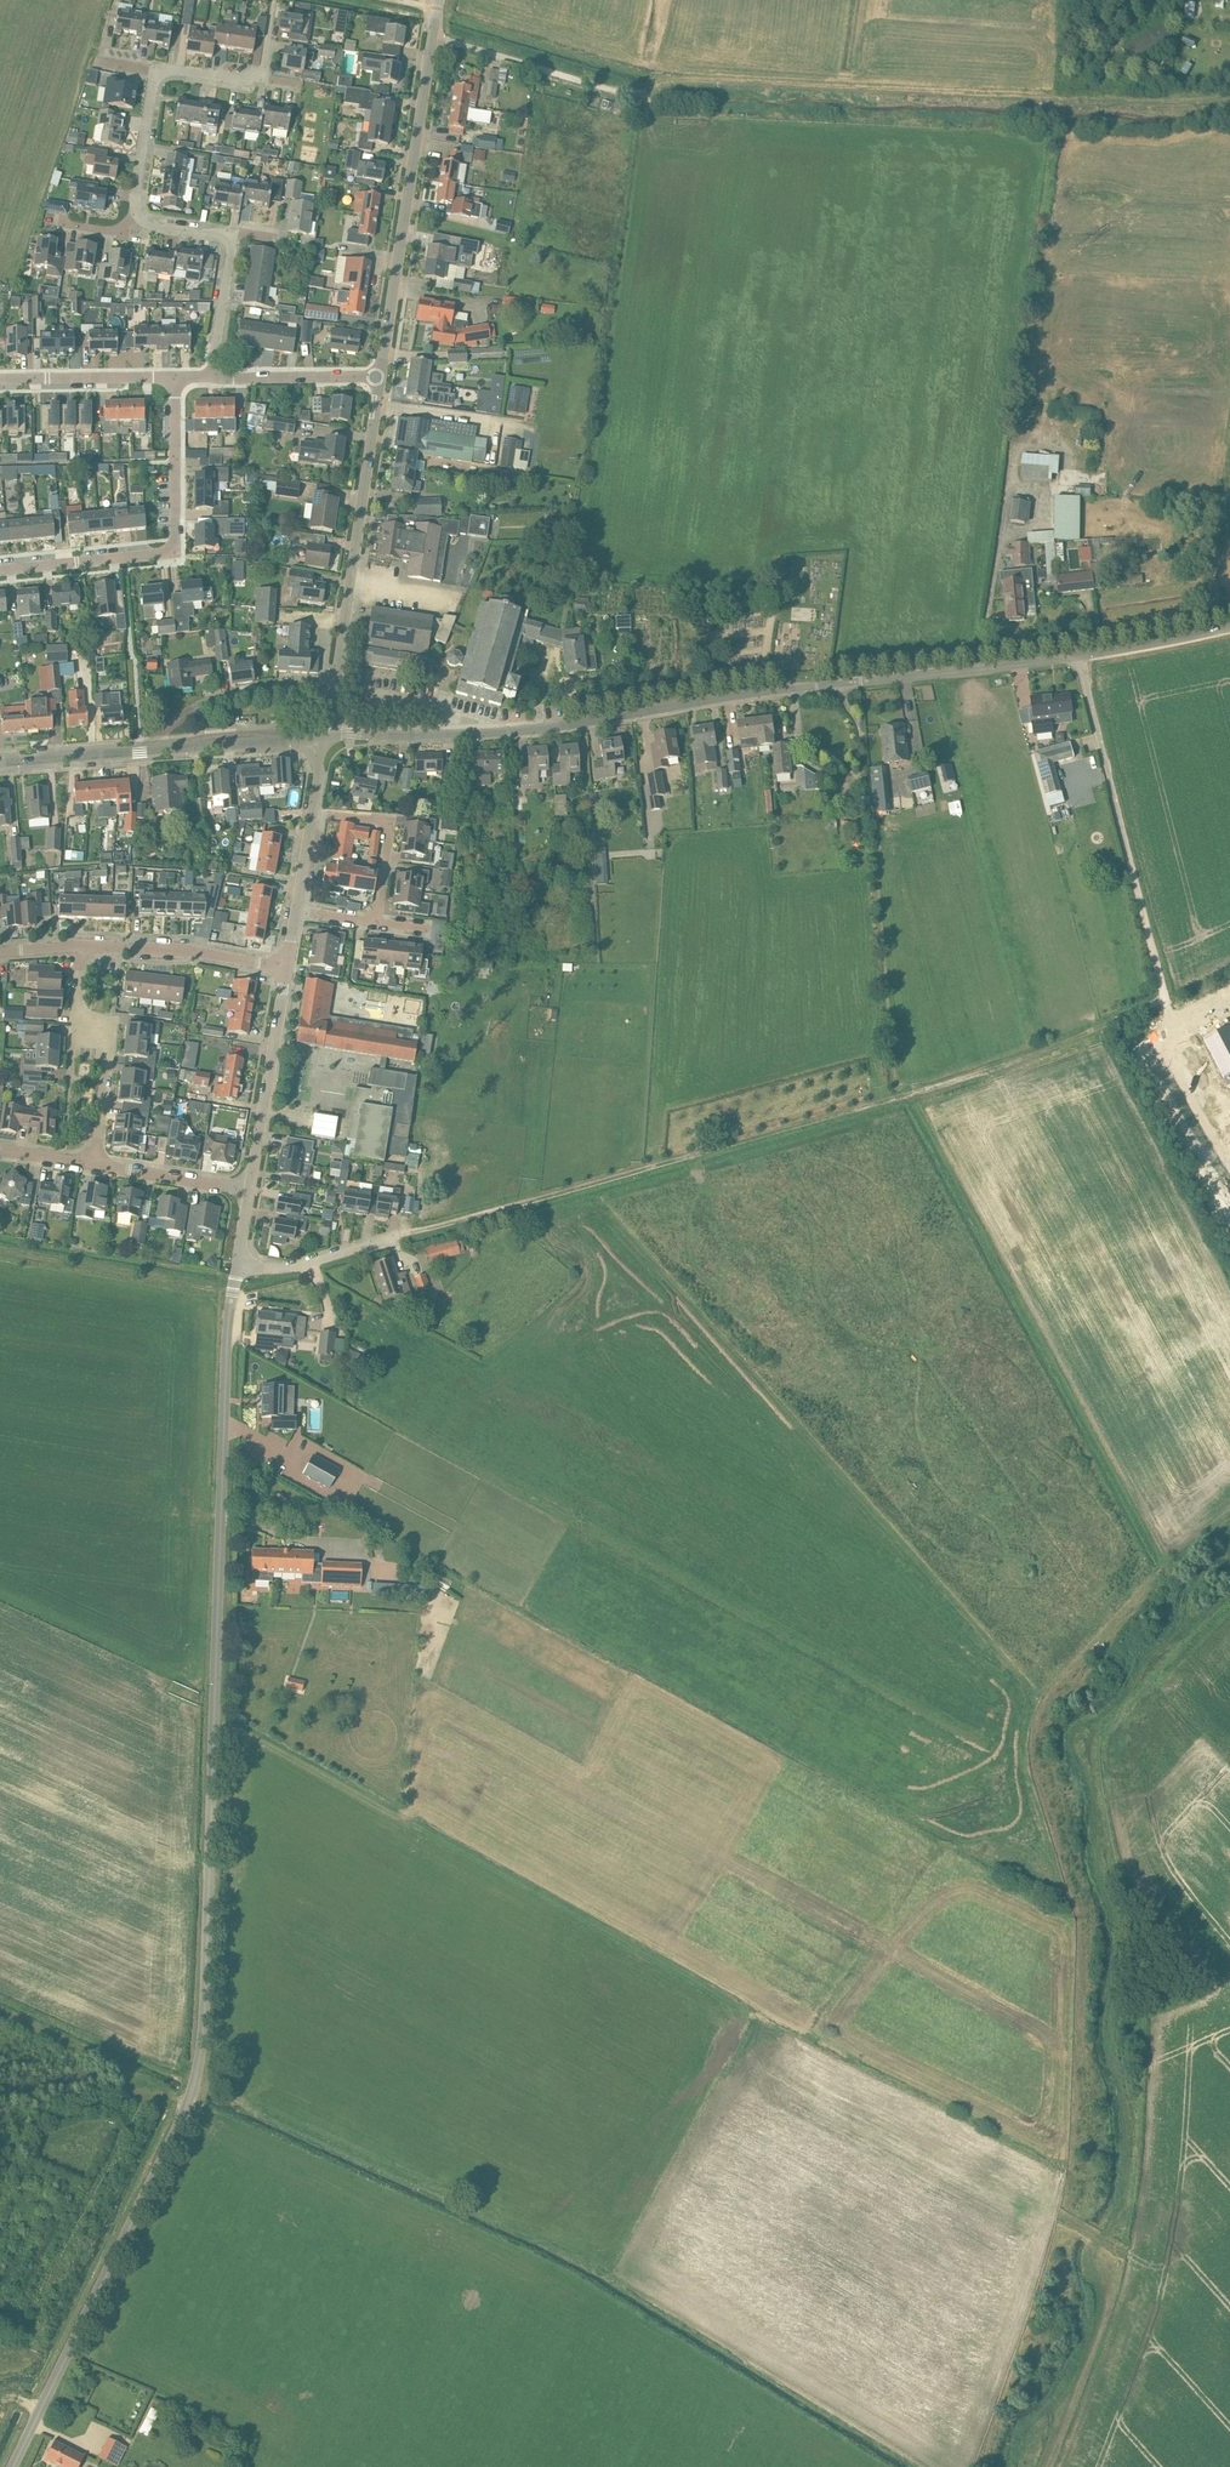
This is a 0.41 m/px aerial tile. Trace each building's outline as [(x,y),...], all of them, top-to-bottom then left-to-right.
[(195,0),(186,0),(184,13),(192,14),(195,0)] [(1186,4),(1184,20),(1194,21),(1195,5),(1186,4)] [(118,11),(114,35),(121,36),(121,33),(129,34),(132,13),(118,11)] [(337,11),(335,22),(345,23),(347,12),(337,11)] [(132,13),(129,34),(136,35),(136,38),(142,39),(146,16),(132,13)] [(147,44),(155,45),(158,25),(145,23),(146,14),(146,16),(141,46),(147,47),(147,44)] [(227,48),(231,23),(232,16),(226,15),(225,22),(224,22),(223,27),(217,26),(213,46),(214,46),(227,48)] [(303,18),(282,15),(280,30),(295,32),(294,40),(308,42),(309,34),(311,17),(303,16),(303,18)] [(231,23),(227,48),(240,50),(243,30),(237,29),(237,24),(238,22),(239,18),(232,16),(231,23)] [(257,24),(266,26),(267,19),(258,17),(257,24)] [(403,47),(405,31),(389,28),(390,21),(377,19),(368,18),(365,32),(384,35),(383,44),(382,55),(398,58),(400,47),(403,47)] [(1095,30),(1102,42),(1116,33),(1110,21),(1095,30)] [(158,25),(155,45),(162,46),(161,50),(168,51),(172,27),(158,25)] [(214,46),(213,46),(217,26),(216,26),(216,29),(210,28),(209,35),(203,34),(199,56),(212,58),(214,46)] [(240,50),(253,52),(257,27),(250,26),(250,31),(243,30),(240,50)] [(185,54),(199,56),(203,34),(196,33),(196,28),(191,28),(189,27),(185,54)] [(356,40),(346,39),(344,49),(355,51),(356,40)] [(320,47),(318,56),(333,58),(334,59),(336,49),(320,47)] [(283,69),(303,72),(304,62),(313,63),(314,55),(306,54),(306,52),(286,49),(283,69)] [(333,58),(332,62),(340,64),(342,50),(336,49),(334,59),(333,58)] [(384,64),(385,57),(358,53),(357,63),(364,64),(363,71),(373,73),(371,83),(381,84),(381,82),(397,84),(400,66),(384,64)] [(89,71),(84,85),(95,86),(98,72),(89,71)] [(466,109),(474,110),(480,71),(474,71),(473,79),(466,78),(464,87),(455,86),(452,107),(466,109)] [(108,80),(104,104),(132,109),(136,89),(120,87),(121,82),(108,80)] [(487,82),(485,97),(495,99),(498,84),(487,82)] [(371,95),(371,92),(346,88),(344,104),(359,106),(359,110),(363,111),(372,112),(371,124),(391,127),(393,107),(378,105),(379,96),(371,95)] [(193,104),(186,103),(186,99),(179,98),(176,122),(190,124),(193,104)] [(204,126),(208,103),(201,101),(201,106),(193,104),(190,124),(204,126)] [(608,110),(610,103),(604,101),(602,108),(608,110)] [(214,103),(208,103),(204,126),(203,134),(216,136),(217,129),(221,109),(213,108),(214,103)] [(277,111),(269,109),(270,105),(264,104),(259,135),(260,135),(261,128),(274,130),(277,111)] [(225,130),(246,133),(249,108),(242,107),(242,108),(235,107),(234,118),(227,117),(225,130)] [(287,132),(288,132),(292,108),(285,107),(285,112),(277,111),(274,130),(273,137),(286,139),(287,132)] [(462,135),(466,109),(452,107),(449,128),(450,128),(449,133),(462,135)] [(249,108),(246,133),(259,135),(263,110),(257,109),(249,108)] [(101,143),(120,146),(124,122),(114,121),(115,113),(100,111),(98,126),(104,127),(101,143)] [(388,146),(391,127),(371,124),(369,134),(360,133),(357,151),(371,153),(373,144),(388,146)] [(68,144),(76,145),(79,134),(70,132),(68,144)] [(479,138),(479,140),(478,148),(493,150),(495,141),(495,140),(479,138)] [(329,141),(328,150),(335,151),(337,151),(339,142),(329,141)] [(495,141),(493,150),(501,151),(502,142),(495,141)] [(471,160),(472,146),(461,145),(459,159),(471,160)] [(64,146),(61,153),(66,154),(73,155),(74,148),(67,147),(64,146)] [(221,154),(234,156),(235,151),(236,149),(222,147),(221,154)] [(105,161),(107,151),(103,151),(88,149),(86,165),(94,166),(92,176),(115,179),(117,162),(105,161)] [(185,173),(187,160),(188,152),(177,150),(176,157),(168,156),(167,164),(163,163),(162,169),(185,173)] [(444,161),(440,181),(455,184),(463,185),(466,166),(458,164),(458,163),(459,151),(452,150),(450,162),(444,161)] [(477,150),(475,160),(483,162),(485,151),(477,150)] [(347,151),(344,170),(356,172),(354,185),(363,186),(373,188),(374,182),(382,183),(384,166),(366,163),(359,162),(361,153),(347,151)] [(214,158),(212,165),(223,167),(224,159),(214,158)] [(298,173),(300,165),(290,164),(289,171),(298,173)] [(326,167),(324,180),(335,181),(337,169),(326,167)] [(165,176),(164,184),(183,187),(189,188),(191,174),(185,173),(162,169),(161,176),(165,176)] [(504,172),(503,181),(515,183),(516,175),(504,172)] [(213,179),(210,194),(214,194),(212,208),(218,209),(218,205),(227,206),(230,187),(229,187),(230,181),(213,179)] [(97,184),(92,183),(71,180),(70,188),(77,189),(74,207),(103,211),(106,193),(96,192),(97,184)] [(299,202),(302,183),(287,181),(284,199),(299,202)] [(440,181),(437,202),(447,204),(445,213),(468,217),(479,219),(481,206),(470,204),(471,202),(461,200),(463,185),(455,184),(440,181)] [(240,205),(241,205),(244,182),(243,189),(230,187),(227,206),(233,207),(233,211),(239,212),(240,205)] [(247,202),(255,203),(257,184),(244,182),(241,205),(246,206),(247,202)] [(189,188),(183,187),(164,184),(163,192),(158,191),(157,197),(165,199),(163,208),(182,211),(183,201),(188,202),(190,188),(189,188)] [(257,184),(255,203),(262,204),(262,208),(268,209),(269,204),(272,186),(257,184)] [(326,192),(324,207),(332,208),(334,193),(326,192)] [(355,205),(354,214),(362,215),(376,217),(379,196),(357,193),(355,205)] [(44,201),(43,210),(67,211),(67,202),(44,201)] [(308,235),(312,207),(293,204),(288,232),(308,235)] [(349,230),(346,244),(367,247),(368,237),(373,237),(376,217),(362,215),(359,232),(349,230)] [(496,220),(494,231),(508,234),(510,223),(496,220)] [(48,276),(61,278),(64,260),(55,259),(58,241),(39,238),(34,266),(49,268),(48,276)] [(429,247),(427,262),(459,267),(462,253),(471,254),(477,255),(479,244),(449,238),(447,250),(429,247)] [(316,239),(315,246),(323,247),(324,240),(316,239)] [(67,257),(65,270),(78,272),(79,265),(93,267),(96,248),(77,245),(74,258),(67,257)] [(190,253),(182,252),(183,248),(177,247),(176,254),(173,270),(186,272),(187,272),(190,253)] [(275,251),(252,247),(246,285),(269,288),(275,251)] [(315,248),(313,261),(323,262),(325,250),(315,248)] [(161,256),(154,255),(154,251),(148,250),(145,273),(158,275),(161,256)] [(199,282),(200,274),(201,274),(204,251),(197,250),(197,254),(190,253),(187,272),(186,272),(185,280),(199,282)] [(127,279),(131,256),(112,253),(110,267),(100,266),(97,287),(103,288),(104,282),(117,284),(118,278),(127,279)] [(172,277),(173,270),(176,254),(169,253),(169,257),(161,256),(158,275),(172,277)] [(339,258),(336,283),(343,284),(343,285),(352,286),(351,294),(365,296),(368,275),(370,263),(346,259),(339,258)] [(427,262),(424,277),(443,280),(444,275),(454,276),(454,277),(463,278),(464,268),(459,267),(427,262)] [(322,279),(309,277),(307,287),(320,289),(322,279)] [(470,295),(472,282),(454,279),(452,292),(470,295)] [(269,288),(246,285),(243,304),(272,308),(273,303),(267,302),(269,288)] [(71,292),(72,302),(81,302),(83,293),(71,292)] [(190,295),(190,300),(199,300),(199,292),(190,292),(190,295)] [(362,316),(365,296),(351,294),(349,302),(342,300),(340,313),(362,316)] [(11,306),(20,306),(20,297),(11,297),(11,306)] [(56,300),(31,298),(32,305),(32,311),(32,320),(42,320),(42,311),(42,305),(56,304),(56,300)] [(503,307),(521,308),(522,300),(504,298),(503,307)] [(420,299),(417,320),(436,323),(432,343),(453,346),(454,343),(471,342),(471,343),(491,339),(488,325),(470,328),(469,328),(468,321),(452,318),(454,304),(420,299)] [(72,302),(72,316),(82,317),(82,315),(81,303),(81,302),(72,302)] [(102,304),(95,303),(95,304),(81,303),(82,315),(84,315),(90,309),(94,309),(102,310),(102,304)] [(186,304),(185,312),(197,312),(210,313),(211,304),(198,304),(186,304)] [(32,305),(23,305),(23,325),(25,325),(32,325),(32,321),(32,320),(32,311),(32,305)] [(275,305),(275,311),(284,313),(294,314),(295,308),(285,306),(275,305)] [(306,306),(305,318),(321,321),(322,314),(313,312),(314,307),(306,306)] [(545,307),(544,314),(554,316),(556,308),(545,307)] [(259,325),(241,322),(237,345),(256,348),(259,325)] [(303,323),(300,343),(311,344),(314,324),(303,323)] [(74,333),(74,324),(66,324),(66,327),(57,327),(57,357),(66,357),(66,353),(74,353),(74,333)] [(103,333),(103,326),(93,327),(93,325),(81,325),(81,333),(86,333),(86,342),(89,342),(89,356),(96,356),(96,353),(103,352),(103,333)] [(278,328),(259,325),(256,348),(274,351),(278,328)] [(57,357),(57,327),(47,327),(47,333),(40,334),(40,353),(48,353),(48,357),(57,357)] [(177,347),(184,347),(184,351),(191,351),(190,327),(176,328),(177,347)] [(148,328),(134,329),(135,353),(141,352),(141,348),(149,348),(148,328)] [(149,348),(157,348),(157,352),(163,352),(162,328),(148,328),(149,348)] [(163,352),(169,351),(169,347),(177,347),(176,328),(162,328),(163,352)] [(296,331),(278,328),(274,351),(293,353),(296,331)] [(25,357),(25,330),(8,330),(8,357),(25,357)] [(357,353),(360,334),(332,330),(329,349),(357,353)] [(117,333),(103,333),(103,352),(111,352),(111,356),(117,356),(117,333)] [(466,350),(448,350),(448,364),(467,363),(467,354),(466,350)] [(452,387),(443,386),(444,377),(429,374),(431,363),(412,360),(406,397),(425,400),(424,403),(438,405),(440,395),(450,397),(452,387)] [(493,376),(491,392),(503,394),(505,378),(493,376)] [(529,390),(511,387),(507,412),(525,415),(529,390)] [(479,391),(478,398),(488,400),(486,414),(500,415),(503,394),(491,392),(479,391)] [(347,423),(351,402),(334,399),(334,400),(322,400),(321,399),(313,399),(313,413),(321,413),(322,409),(332,409),(330,420),(347,423)] [(185,421),(185,433),(194,433),(201,433),(207,433),(207,432),(208,420),(207,401),(195,401),(195,415),(192,415),(192,421),(185,421)] [(208,420),(207,432),(207,433),(218,433),(218,428),(222,428),(222,420),(222,401),(207,401),(208,420)] [(222,428),(222,433),(228,433),(236,433),(236,419),(234,419),(234,401),(222,401),(222,420),(222,428)] [(144,402),(131,403),(132,422),(132,429),(132,433),(139,432),(139,434),(146,434),(146,420),(144,420),(144,402)] [(118,403),(105,403),(105,421),(104,421),(105,435),(111,435),(119,435),(119,429),(118,422),(118,403)] [(131,403),(118,403),(118,422),(132,422),(131,403)] [(250,413),(264,416),(266,407),(251,404),(250,413)] [(57,406),(40,407),(41,432),(48,432),(48,435),(58,435),(57,406)] [(74,406),(57,406),(58,435),(58,432),(64,432),(64,435),(74,435),(74,406)] [(84,406),(74,406),(74,435),(75,435),(75,431),(80,431),(81,435),(91,435),(90,408),(84,408),(84,406)] [(0,407),(0,436),(2,436),(1,433),(7,433),(7,436),(8,436),(8,407),(0,407)] [(8,407),(8,436),(18,436),(18,432),(25,432),(24,407),(8,407)] [(298,421),(309,421),(310,412),(299,411),(298,421)] [(268,416),(265,429),(293,434),(296,422),(268,416)] [(398,418),(394,447),(397,447),(417,450),(417,452),(418,452),(423,453),(423,455),(471,463),(472,461),(484,463),(487,440),(476,439),(477,429),(428,422),(428,423),(398,418)] [(328,466),(328,464),(341,465),(345,441),(326,438),(325,443),(314,441),(313,446),(301,444),(298,462),(328,466)] [(517,440),(503,439),(499,468),(513,469),(517,440)] [(397,447),(394,467),(415,470),(423,471),(424,462),(416,461),(418,452),(417,452),(417,450),(397,447)] [(222,462),(209,463),(209,466),(222,466),(222,463),(237,463),(238,449),(222,449),(222,456),(222,462)] [(1021,457),(1020,475),(1050,478),(1051,459),(1021,457)] [(17,467),(6,468),(7,481),(17,480),(17,467)] [(394,467),(391,489),(419,493),(420,482),(413,481),(415,470),(394,467)] [(195,475),(195,492),(212,492),(212,483),(227,483),(228,468),(212,468),(212,475),(195,475)] [(277,478),(275,495),(297,499),(299,481),(277,478)] [(1075,495),(1075,496),(1080,496),(1091,497),(1091,485),(1076,484),(1075,495)] [(212,492),(195,492),(194,509),(211,509),(211,517),(228,517),(228,502),(212,502),(212,492)] [(304,517),(303,519),(311,520),(310,529),(333,532),(338,501),(330,500),(331,495),(314,492),(312,505),(305,504),(304,517)] [(1054,531),(1054,541),(1080,541),(1080,496),(1075,496),(1055,496),(1054,531)] [(1014,497),(1011,521),(1025,523),(1028,499),(1014,497)] [(440,499),(412,499),(412,516),(440,515),(440,499)] [(143,509),(128,511),(130,530),(130,531),(145,529),(143,509)] [(58,511),(36,513),(37,520),(39,539),(39,540),(55,539),(55,537),(54,531),(60,531),(60,530),(59,518),(58,511)] [(128,511),(113,512),(115,532),(130,531),(130,530),(128,511)] [(113,512),(97,514),(99,533),(99,534),(115,532),(113,512)] [(0,514),(0,544),(9,543),(8,542),(6,523),(5,514),(0,514)] [(97,514),(82,515),(84,535),(99,534),(99,533),(97,514)] [(82,515),(67,517),(69,536),(69,537),(84,535),(82,515)] [(386,524),(381,557),(400,560),(411,561),(408,578),(433,582),(433,581),(441,582),(448,536),(457,537),(458,534),(487,538),(489,520),(490,519),(470,516),(470,518),(460,516),(459,522),(420,516),(420,517),(388,516),(386,525),(386,524)] [(228,520),(228,519),(212,519),(212,528),(195,528),(195,548),(212,549),(212,535),(227,535),(227,536),(244,536),(244,520),(228,520)] [(37,520),(22,521),(24,541),(24,542),(39,540),(39,539),(37,520)] [(22,521),(6,523),(8,542),(9,543),(24,542),(24,541),(22,521)] [(291,537),(289,545),(308,548),(305,566),(326,569),(328,553),(329,548),(311,545),(312,540),(313,535),(291,532),(291,537)] [(1088,539),(1088,547),(1079,547),(1080,561),(1098,560),(1097,538),(1088,539)] [(245,541),(235,541),(235,554),(245,554),(245,541)] [(1012,546),(1006,546),(1007,555),(1013,555),(1013,566),(1030,565),(1029,544),(1029,543),(1028,543),(1012,544),(1012,546)] [(243,581),(243,561),(233,561),(232,581),(243,581)] [(1021,570),(999,572),(1000,582),(1004,582),(1007,620),(1028,617),(1027,607),(1036,606),(1033,577),(1022,578),(1021,570)] [(290,572),(288,588),(300,590),(298,600),(322,604),(324,586),(309,584),(310,575),(290,572)] [(1058,580),(1059,593),(1094,589),(1094,588),(1100,587),(1099,573),(1092,574),(1093,576),(1058,580)] [(181,594),(171,595),(172,601),(174,618),(174,620),(176,633),(190,632),(188,617),(194,617),(193,603),(213,601),(212,590),(212,588),(201,589),(200,583),(200,581),(180,583),(180,585),(181,594)] [(98,607),(95,607),(96,618),(116,616),(125,615),(125,614),(123,597),(123,593),(114,594),(113,582),(96,584),(98,605),(98,607)] [(52,589),(54,607),(79,604),(77,586),(52,589)] [(141,589),(143,607),(144,620),(154,619),(153,606),(164,605),(163,601),(162,587),(141,589)] [(17,592),(20,618),(39,616),(38,607),(39,607),(37,590),(17,592)] [(257,590),(256,607),(274,609),(276,591),(257,590)] [(585,613),(591,612),(591,603),(589,603),(588,599),(576,598),(576,601),(573,601),(573,611),(585,613)] [(501,705),(504,698),(514,700),(518,688),(507,685),(521,636),(541,642),(543,638),(559,642),(562,642),(561,632),(525,621),(527,617),(513,612),(513,607),(511,603),(506,600),(500,599),(495,602),(493,606),(481,603),(465,658),(461,657),(460,655),(457,653),(453,652),(449,655),(447,659),(448,663),(454,666),(458,665),(464,666),(459,683),(456,692),(501,705)] [(256,607),(254,623),(273,625),(274,609),(256,607)] [(433,621),(433,618),(372,609),(367,645),(366,648),(365,648),(363,666),(423,675),(427,658),(427,654),(428,654),(430,640),(436,641),(435,643),(445,647),(456,618),(445,616),(442,622),(433,621)] [(46,629),(46,634),(56,634),(56,614),(45,614),(46,629)] [(629,616),(616,617),(616,618),(616,626),(616,629),(630,629),(629,616)] [(158,636),(165,636),(175,634),(174,620),(157,622),(158,636)] [(17,639),(17,640),(27,639),(27,637),(23,637),(21,623),(13,624),(14,640),(17,639)] [(319,655),(311,655),(308,655),(310,626),(291,625),(289,653),(279,653),(277,671),(318,674),(319,655)] [(207,648),(215,647),(213,630),(204,631),(207,648)] [(561,632),(562,642),(566,675),(596,671),(595,657),(584,658),(582,640),(576,640),(575,630),(561,632)] [(149,638),(145,632),(139,635),(144,641),(149,638)] [(34,643),(46,642),(46,635),(34,635),(34,643)] [(226,644),(215,645),(218,662),(228,661),(226,644)] [(13,656),(15,657),(19,656),(18,647),(14,649),(11,650),(11,653),(13,656)] [(92,647),(83,648),(85,664),(94,662),(92,647)] [(160,647),(152,649),(154,656),(161,654),(160,647)] [(67,655),(46,656),(47,665),(68,665),(67,655)] [(232,684),(253,681),(251,663),(238,665),(237,659),(230,660),(230,666),(229,666),(232,684)] [(191,688),(190,677),(211,674),(209,661),(188,664),(187,661),(167,664),(171,690),(191,688)] [(46,668),(48,691),(61,690),(60,677),(59,667),(59,666),(46,668)] [(70,709),(66,710),(67,728),(88,726),(88,725),(86,708),(84,708),(83,692),(69,693),(70,709)] [(110,694),(95,695),(95,707),(102,707),(102,710),(102,725),(123,723),(122,708),(120,708),(120,694),(110,694)] [(1070,697),(1069,697),(1069,694),(1061,695),(1061,698),(1052,699),(1052,697),(1032,699),(1033,710),(1029,711),(1031,726),(1033,725),(1034,735),(1053,732),(1051,717),(1073,714),(1070,697)] [(32,704),(25,704),(26,715),(27,731),(52,728),(51,714),(56,714),(55,702),(45,703),(45,699),(42,697),(40,695),(37,695),(35,696),(33,697),(31,700),(32,704)] [(1,713),(2,733),(27,731),(26,715),(12,716),(12,713),(1,713)] [(776,776),(792,775),(789,744),(775,745),(774,736),(775,736),(772,718),(756,720),(758,737),(759,747),(773,745),(776,776)] [(758,737),(756,720),(739,723),(743,750),(751,748),(750,739),(758,737)] [(697,766),(717,763),(714,741),(716,740),(714,726),(694,729),(696,742),(693,742),(697,766)] [(882,728),(884,749),(895,748),(896,748),(907,747),(905,726),(882,728)] [(668,768),(667,761),(679,759),(674,732),(656,736),(658,752),(653,753),(656,770),(668,768)] [(1064,735),(1055,735),(1056,744),(1065,743),(1064,735)] [(614,776),(612,764),(622,763),(619,741),(601,744),(603,761),(595,763),(598,779),(614,776)] [(1035,752),(1046,796),(1057,793),(1048,760),(1060,757),(1061,762),(1074,758),(1070,742),(1035,752)] [(569,785),(568,772),(578,772),(576,747),(559,749),(560,766),(552,767),(554,786),(569,785)] [(895,748),(884,749),(885,764),(893,763),(901,762),(909,761),(907,747),(896,748),(895,748)] [(537,784),(537,772),(546,771),(545,749),(527,751),(529,768),(521,768),(523,785),(537,784)] [(727,751),(729,774),(733,773),(740,772),(741,772),(738,750),(727,751)] [(490,785),(489,774),(504,774),(504,752),(474,753),(474,769),(465,770),(465,786),(490,785)] [(451,763),(441,763),(441,755),(415,755),(416,773),(441,772),(441,780),(449,780),(451,778),(451,763)] [(367,781),(376,783),(377,778),(393,782),(397,764),(371,758),(367,776),(368,777),(367,781)] [(241,787),(241,788),(237,789),(238,807),(240,807),(241,821),(262,819),(261,804),(260,788),(274,787),(290,786),(288,761),(272,762),(272,770),(260,771),(260,764),(239,765),(239,772),(240,772),(241,778),(239,778),(240,786),(241,787)] [(941,766),(945,781),(957,778),(952,762),(941,766)] [(870,769),(875,813),(891,812),(886,767),(870,769)] [(401,791),(411,791),(413,770),(403,769),(401,791)] [(725,769),(715,770),(717,790),(727,789),(725,769)] [(805,789),(817,789),(816,770),(804,771),(805,789)] [(740,772),(733,773),(734,783),(742,782),(740,772)] [(908,777),(913,792),(932,787),(928,772),(908,777)] [(223,806),(223,809),(237,808),(236,790),(229,791),(228,773),(212,774),(214,807),(223,806)] [(666,795),(662,773),(648,776),(651,795),(648,796),(651,811),(661,809),(659,797),(666,795)] [(154,778),(155,793),(178,791),(178,793),(183,793),(183,788),(187,787),(187,777),(177,778),(177,777),(154,778)] [(377,783),(376,783),(367,781),(355,778),(352,795),(373,800),(377,783)] [(128,781),(115,782),(117,801),(117,807),(117,815),(131,813),(130,800),(129,800),(128,781)] [(111,807),(110,801),(117,801),(115,782),(102,783),(103,802),(103,808),(104,818),(116,817),(117,815),(117,807),(111,807)] [(88,784),(89,803),(95,803),(103,802),(102,783),(88,784)] [(88,784),(74,785),(76,804),(74,804),(75,817),(82,816),(81,804),(89,803),(88,784)] [(28,805),(29,820),(30,827),(49,826),(49,818),(47,788),(26,789),(27,801),(24,801),(24,806),(28,805)] [(10,826),(7,791),(0,792),(0,826),(10,826)] [(180,810),(178,793),(178,791),(155,793),(157,811),(180,810)] [(565,796),(555,797),(556,817),(567,816),(565,796)] [(871,810),(870,797),(847,798),(848,811),(871,810)] [(205,799),(196,800),(197,820),(207,819),(205,799)] [(341,799),(340,807),(350,809),(352,801),(341,799)] [(596,802),(589,802),(589,815),(597,814),(597,802),(596,802)] [(138,818),(146,818),(146,803),(138,803),(138,818)] [(104,818),(103,808),(97,808),(98,819),(95,819),(95,828),(103,828),(102,818),(104,818)] [(127,832),(135,832),(136,816),(128,816),(127,832)] [(403,838),(427,841),(429,831),(435,832),(436,820),(418,818),(417,825),(405,823),(403,838)] [(447,820),(446,830),(457,831),(459,821),(447,820)] [(337,834),(336,842),(353,845),(354,838),(367,840),(369,830),(353,828),(354,825),(341,823),(339,834),(337,834)] [(239,825),(235,837),(243,839),(246,827),(239,825)] [(48,829),(47,851),(59,852),(60,830),(48,829)] [(369,848),(370,848),(378,849),(380,831),(371,830),(369,848)] [(185,833),(176,833),(178,849),(186,849),(185,833)] [(282,836),(263,833),(261,846),(279,849),(282,836)] [(21,863),(22,863),(21,857),(19,838),(10,839),(12,863),(12,869),(21,868),(21,863)] [(410,854),(409,861),(430,864),(432,852),(426,852),(427,841),(403,838),(401,853),(410,854)] [(234,842),(232,852),(241,853),(242,844),(234,842)] [(336,842),(332,866),(352,870),(353,870),(354,863),(350,862),(353,845),(351,845),(338,843),(336,842)] [(279,849),(261,846),(259,858),(277,862),(279,849)] [(595,877),(607,876),(605,847),(594,848),(595,877)] [(378,849),(370,848),(369,848),(368,855),(377,856),(378,849)] [(67,851),(66,859),(84,861),(84,852),(67,851)] [(111,853),(100,853),(100,864),(111,864),(111,853)] [(257,866),(256,872),(275,875),(277,862),(258,859),(258,861),(257,866)] [(369,860),(368,867),(375,869),(376,861),(369,860)] [(209,861),(209,870),(217,870),(218,861),(209,861)] [(326,865),(323,885),(331,886),(330,893),(340,894),(341,888),(349,890),(352,870),(332,866),(326,865)] [(374,894),(374,891),(377,874),(355,870),(353,870),(352,870),(349,890),(374,894)] [(398,874),(396,889),(420,892),(422,882),(428,883),(429,871),(420,870),(419,877),(398,874)] [(240,878),(227,877),(226,884),(239,886),(240,878)] [(59,897),(59,917),(72,918),(73,898),(73,888),(73,881),(65,881),(65,898),(59,897)] [(193,894),(192,918),(205,918),(205,917),(213,917),(213,916),(214,913),(221,884),(206,883),(205,886),(193,886),(193,894)] [(152,916),(154,893),(153,893),(154,886),(135,885),(134,900),(140,901),(139,916),(152,916)] [(272,889),(254,886),(252,893),(245,892),(244,896),(252,897),(251,899),(269,902),(272,889)] [(73,888),(73,898),(72,918),(85,918),(86,898),(79,898),(80,888),(73,888)] [(394,904),(415,907),(414,914),(428,916),(430,904),(419,903),(420,892),(396,889),(394,904)] [(21,917),(22,927),(35,926),(34,913),(41,913),(41,910),(45,909),(45,903),(41,903),(40,893),(32,894),(27,894),(27,900),(20,900),(20,906),(21,917)] [(112,893),(112,899),(111,919),(125,920),(126,900),(125,900),(125,893),(112,893)] [(167,893),(154,893),(152,916),(166,917),(167,893)] [(180,894),(167,893),(166,917),(179,917),(180,894)] [(179,917),(192,918),(193,894),(180,894),(179,917)] [(22,927),(20,906),(7,907),(6,896),(0,896),(0,916),(7,915),(8,928),(22,927)] [(85,918),(98,919),(99,899),(86,898),(85,918)] [(98,919),(111,919),(112,899),(99,899),(98,919)] [(269,902),(251,899),(249,912),(267,915),(269,902)] [(267,915),(249,912),(247,926),(265,929),(267,915)] [(214,913),(213,916),(213,917),(212,921),(219,922),(221,914),(214,913)] [(238,930),(246,932),(245,939),(263,942),(265,930),(239,925),(238,930)] [(315,936),(312,951),(336,954),(338,944),(344,945),(346,934),(336,932),(335,939),(315,936)] [(376,966),(379,942),(364,940),(362,960),(354,959),(353,969),(365,970),(366,964),(376,966)] [(394,943),(379,942),(376,966),(385,967),(383,978),(389,978),(391,962),(392,953),(394,943)] [(408,945),(394,943),(392,953),(391,962),(389,978),(389,980),(388,987),(395,988),(396,979),(395,979),(396,968),(405,969),(408,945)] [(408,945),(405,969),(415,970),(415,976),(426,978),(427,968),(430,949),(422,948),(423,947),(408,945)] [(312,951),(310,965),(330,969),(329,976),(339,977),(341,966),(335,965),(336,954),(312,951)] [(38,983),(38,992),(62,993),(60,992),(61,976),(54,976),(54,967),(30,969),(29,982),(38,983)] [(141,974),(126,972),(123,996),(138,998),(141,974)] [(156,976),(141,974),(138,998),(153,1000),(156,976)] [(170,978),(156,976),(153,1000),(167,1002),(170,978)] [(185,979),(170,978),(167,1002),(182,1003),(185,979)] [(240,993),(239,1001),(252,1003),(256,983),(234,979),(232,991),(240,993)] [(368,1084),(373,1085),(372,1090),(355,1087),(347,1138),(356,1139),(353,1157),(384,1162),(385,1154),(392,1111),(398,1111),(401,1090),(404,1090),(407,1074),(407,1073),(384,1070),(386,1058),(415,1062),(420,1035),(413,1034),(414,1029),(329,1016),(334,986),(308,982),(298,1044),(382,1057),(380,1069),(371,1067),(368,1084)] [(218,989),(216,997),(222,998),(223,998),(225,990),(218,989)] [(62,993),(38,992),(37,1002),(28,1001),(26,1017),(57,1019),(58,1010),(61,1010),(62,993)] [(212,997),(211,1003),(220,1006),(222,998),(216,997),(212,997)] [(239,1001),(228,999),(227,1010),(234,1011),(234,1017),(229,1016),(227,1029),(247,1033),(252,1003),(239,1001)] [(5,1008),(4,1020),(13,1020),(20,1021),(20,1009),(14,1009),(5,1008)] [(193,1012),(189,1019),(194,1022),(198,1015),(193,1012)] [(128,1025),(126,1041),(149,1043),(150,1035),(158,1036),(160,1021),(143,1019),(142,1027),(131,1025),(128,1025)] [(18,1021),(17,1031),(27,1031),(26,1041),(37,1042),(37,1052),(58,1054),(59,1038),(54,1037),(55,1034),(45,1034),(45,1022),(28,1021),(18,1021)] [(204,1026),(203,1034),(222,1038),(224,1029),(204,1026)] [(1201,1038),(1218,1070),(1224,1067),(1229,1078),(1229,1039),(1223,1026),(1201,1038)] [(423,1033),(419,1052),(428,1055),(433,1036),(423,1033)] [(126,1041),(124,1056),(127,1056),(134,1057),(134,1065),(154,1067),(156,1053),(148,1052),(148,1050),(149,1043),(126,1041)] [(230,1051),(226,1078),(239,1080),(244,1053),(230,1051)] [(25,1060),(24,1081),(42,1082),(43,1072),(53,1072),(54,1069),(57,1069),(58,1054),(37,1052),(36,1061),(25,1060)] [(184,1053),(181,1068),(195,1070),(197,1056),(184,1053)] [(122,1070),(120,1087),(144,1089),(145,1080),(153,1081),(154,1067),(134,1065),(133,1072),(125,1071),(122,1070)] [(174,1069),(166,1070),(166,1078),(175,1077),(174,1069)] [(208,1088),(210,1075),(197,1073),(192,1071),(180,1069),(179,1079),(195,1081),(194,1085),(208,1088)] [(392,1111),(385,1154),(405,1157),(407,1139),(392,1137),(394,1123),(409,1126),(416,1076),(407,1074),(404,1090),(401,1090),(398,1111),(392,1111)] [(236,1101),(239,1080),(226,1078),(224,1085),(216,1084),(214,1097),(236,1101)] [(120,1087),(118,1102),(123,1102),(133,1103),(132,1111),(149,1113),(150,1099),(142,1098),(143,1096),(144,1089),(120,1087)] [(164,1100),(162,1112),(171,1113),(173,1102),(164,1100)] [(29,1124),(31,1109),(20,1107),(20,1106),(4,1103),(0,1128),(16,1131),(17,1123),(29,1124)] [(203,1104),(202,1113),(209,1115),(211,1105),(203,1104)] [(38,1110),(31,1109),(29,1124),(38,1126),(37,1134),(53,1135),(54,1110),(38,1109),(38,1110)] [(117,1116),(115,1132),(138,1134),(139,1126),(147,1127),(149,1113),(132,1111),(131,1118),(121,1117),(117,1116)] [(158,1117),(157,1124),(160,1127),(169,1129),(170,1119),(158,1117)] [(168,1138),(166,1146),(175,1147),(173,1157),(196,1161),(200,1139),(184,1136),(186,1123),(171,1120),(168,1138)] [(225,1133),(224,1140),(206,1137),(204,1152),(213,1154),(212,1161),(231,1164),(234,1149),(241,1150),(242,1143),(236,1142),(237,1135),(235,1133),(227,1131),(225,1133)] [(113,1145),(113,1148),(136,1151),(136,1152),(144,1153),(145,1146),(137,1145),(137,1142),(138,1134),(115,1132),(113,1145)] [(158,1137),(156,1152),(165,1153),(166,1146),(168,1138),(158,1137)] [(283,1147),(280,1160),(303,1164),(309,1165),(311,1165),(313,1152),(312,1152),(314,1142),(287,1137),(285,1148),(283,1147)] [(418,1165),(419,1154),(406,1153),(405,1163),(418,1165)] [(303,1164),(280,1160),(278,1173),(291,1175),(289,1182),(304,1185),(305,1178),(308,1175),(309,1165),(303,1164)] [(331,1162),(330,1169),(340,1170),(341,1164),(331,1162)] [(381,1176),(383,1167),(376,1165),(374,1175),(381,1176)] [(405,1166),(396,1165),(395,1172),(404,1173),(405,1166)] [(342,1210),(355,1212),(358,1190),(359,1183),(346,1181),(348,1169),(341,1168),(340,1172),(339,1178),(337,1193),(344,1194),(342,1210)] [(1,1193),(10,1199),(16,1197),(19,1204),(30,1206),(30,1204),(31,1204),(33,1185),(34,1184),(28,1183),(28,1182),(26,1180),(14,1171),(0,1176),(0,1193),(1,1193)] [(42,1183),(39,1200),(65,1204),(64,1212),(72,1213),(74,1201),(67,1200),(67,1199),(70,1181),(56,1179),(55,1183),(55,1185),(42,1183)] [(359,1183),(358,1190),(355,1212),(368,1214),(370,1202),(378,1203),(379,1193),(380,1186),(359,1183)] [(80,1195),(77,1217),(95,1219),(97,1207),(107,1208),(108,1199),(105,1198),(105,1196),(107,1187),(88,1185),(87,1196),(80,1195)] [(380,1186),(379,1193),(378,1203),(375,1216),(389,1218),(389,1214),(396,1216),(401,1190),(380,1186)] [(117,1207),(116,1213),(140,1217),(141,1211),(144,1193),(119,1189),(117,1207)] [(328,1190),(326,1202),(334,1204),(337,1192),(328,1190)] [(276,1212),(290,1214),(298,1216),(300,1209),(308,1210),(311,1196),(294,1193),(292,1200),(279,1198),(276,1212)] [(405,1207),(404,1212),(412,1213),(414,1198),(406,1197),(405,1207)] [(161,1199),(158,1216),(167,1217),(165,1230),(182,1233),(183,1229),(186,1209),(178,1208),(178,1204),(179,1201),(161,1199)] [(188,1229),(186,1242),(196,1243),(197,1235),(200,1236),(201,1231),(216,1233),(219,1208),(200,1205),(200,1208),(192,1207),(188,1229)] [(323,1209),(322,1219),(332,1220),(333,1210),(323,1209)] [(304,1231),(307,1217),(298,1216),(290,1214),(288,1221),(275,1219),(272,1235),(274,1235),(272,1243),(285,1245),(286,1237),(294,1239),(296,1230),(304,1231)] [(332,1222),(326,1221),(323,1220),(320,1234),(329,1236),(332,1222)] [(145,1245),(147,1234),(148,1227),(148,1223),(136,1222),(133,1244),(145,1245)] [(31,1231),(30,1239),(42,1241),(44,1233),(31,1231)] [(69,1238),(68,1245),(75,1246),(76,1239),(69,1238)] [(448,1241),(425,1248),(429,1263),(452,1257),(448,1241)] [(174,1249),(172,1262),(179,1264),(182,1250),(174,1249)] [(213,1255),(205,1261),(210,1267),(216,1268),(218,1261),(213,1255)] [(392,1258),(373,1264),(385,1300),(405,1293),(400,1276),(398,1277),(392,1258)] [(425,1275),(414,1278),(419,1292),(429,1289),(425,1275)] [(258,1312),(256,1334),(258,1334),(257,1343),(262,1344),(261,1350),(272,1351),(273,1345),(292,1347),(293,1338),(294,1338),(301,1339),(304,1339),(306,1317),(258,1312)] [(321,1332),(319,1355),(333,1357),(335,1333),(321,1332)] [(341,1363),(357,1370),(364,1356),(347,1348),(341,1363)] [(287,1363),(288,1353),(277,1352),(276,1362),(278,1363),(285,1363),(287,1363)] [(263,1386),(262,1417),(272,1417),(272,1430),(296,1430),(296,1417),(283,1417),(280,1417),(281,1387),(284,1387),(284,1386),(263,1386)] [(329,1489),(339,1470),(314,1455),(303,1474),(329,1489)] [(312,1552),(252,1550),(250,1572),(311,1574),(320,1575),(320,1587),(359,1588),(360,1563),(321,1562),(321,1566),(311,1565),(312,1552)] [(302,1692),(304,1682),(288,1678),(286,1688),(302,1692)] [(102,2459),(115,2465),(118,2459),(116,2458),(123,2444),(113,2438),(102,2459)] [(84,2456),(55,2441),(45,2459),(61,2466),(79,2466),(84,2456)]
